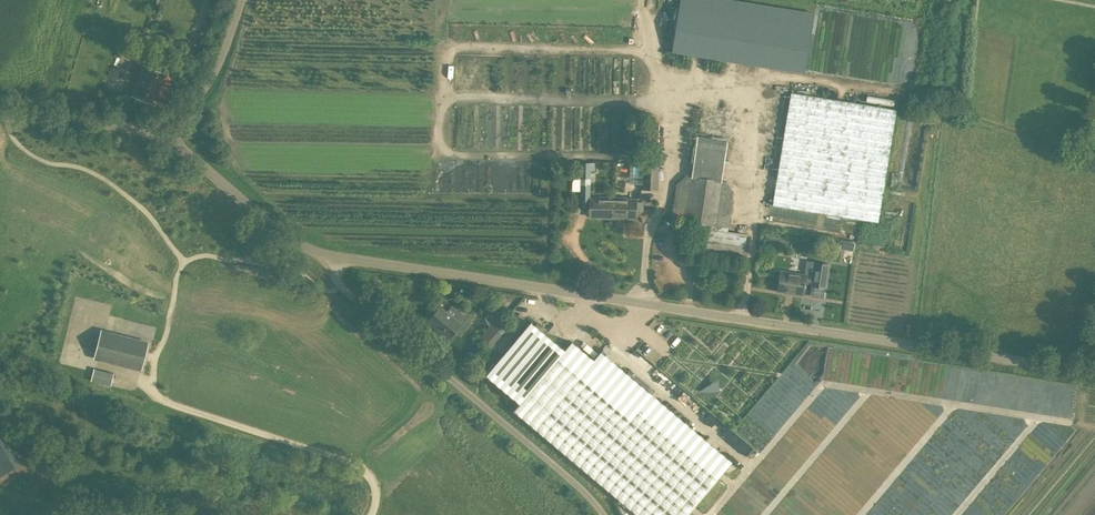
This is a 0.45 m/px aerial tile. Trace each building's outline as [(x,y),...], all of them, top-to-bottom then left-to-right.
[(758,4),(732,0),(680,0),(672,52),(748,65),(758,4)] [(135,62),(124,93),(132,96),(163,108),(174,77),(166,74),(144,65),(135,62)] [(896,110),(790,93),(772,205),(877,222),(896,110)] [(728,227),(733,192),(727,182),(721,181),(727,141),(697,136),(691,176),(685,175),(676,183),(671,219),(684,221),(704,224),(728,227)] [(642,163),(642,184),(642,189),(657,190),(658,161),(642,161),(642,163)] [(629,184),(642,184),(642,163),(630,162),(629,184)] [(579,207),(589,207),(589,198),(590,198),(590,171),(595,171),(595,163),(580,163),(579,207)] [(598,218),(612,218),(612,197),(598,197),(598,198),(590,198),(589,198),(589,207),(589,216),(598,217),(598,218)] [(626,198),(612,197),(612,218),(626,218),(626,217),(635,217),(635,199),(626,199),(626,198)] [(628,236),(645,236),(645,222),(628,222),(628,236)] [(727,231),(728,227),(704,224),(699,253),(742,259),(746,234),(727,231)] [(854,242),(841,240),(840,248),(853,250),(854,242)] [(802,294),(804,281),(811,282),(810,286),(826,289),(829,264),(806,261),(804,274),(780,271),(777,291),(802,294)] [(449,339),(454,332),(460,336),(472,321),(452,305),(446,313),(438,308),(427,322),(449,339)] [(490,348),(510,323),(499,314),(479,339),(490,348)] [(543,332),(535,326),(531,322),(486,375),(519,403),(514,409),(611,492),(638,514),(686,514),(731,462),(627,373),(601,351),(593,359),(573,342),(565,351),(543,332)] [(104,330),(97,359),(141,371),(149,342),(104,330)] [(114,373),(100,370),(97,382),(111,385),(114,373)] [(22,462),(0,431),(0,477),(22,462)]
